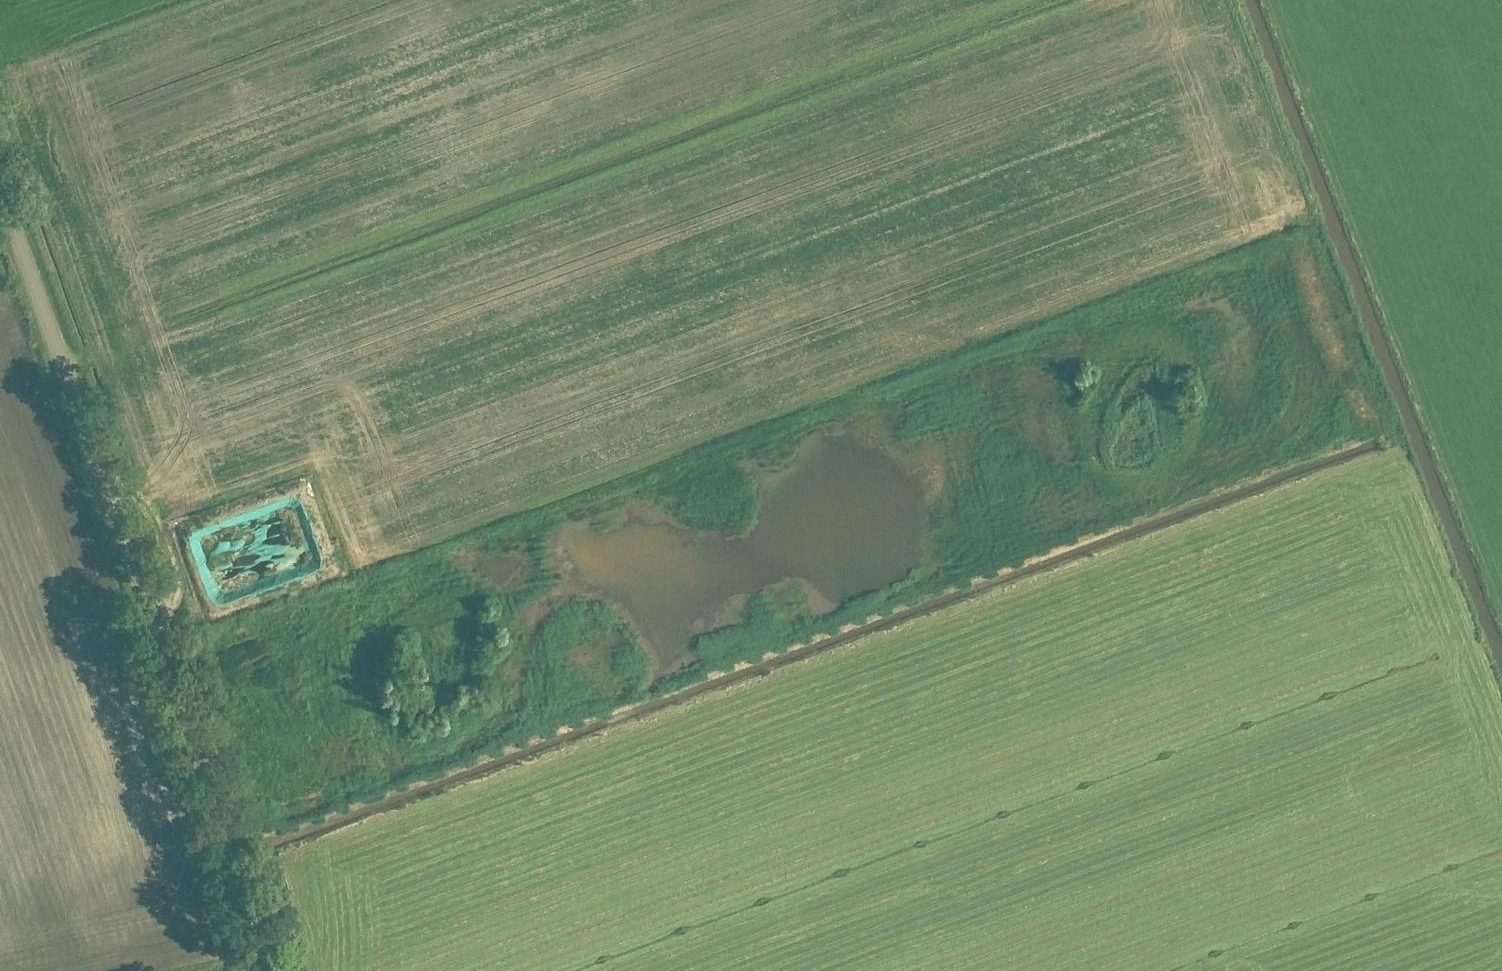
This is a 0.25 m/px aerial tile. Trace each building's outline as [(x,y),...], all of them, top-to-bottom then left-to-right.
[(247,532),(216,546),(235,588),(266,575),(247,532)] [(284,550),(283,566),(307,567),(308,550),(284,550)]
